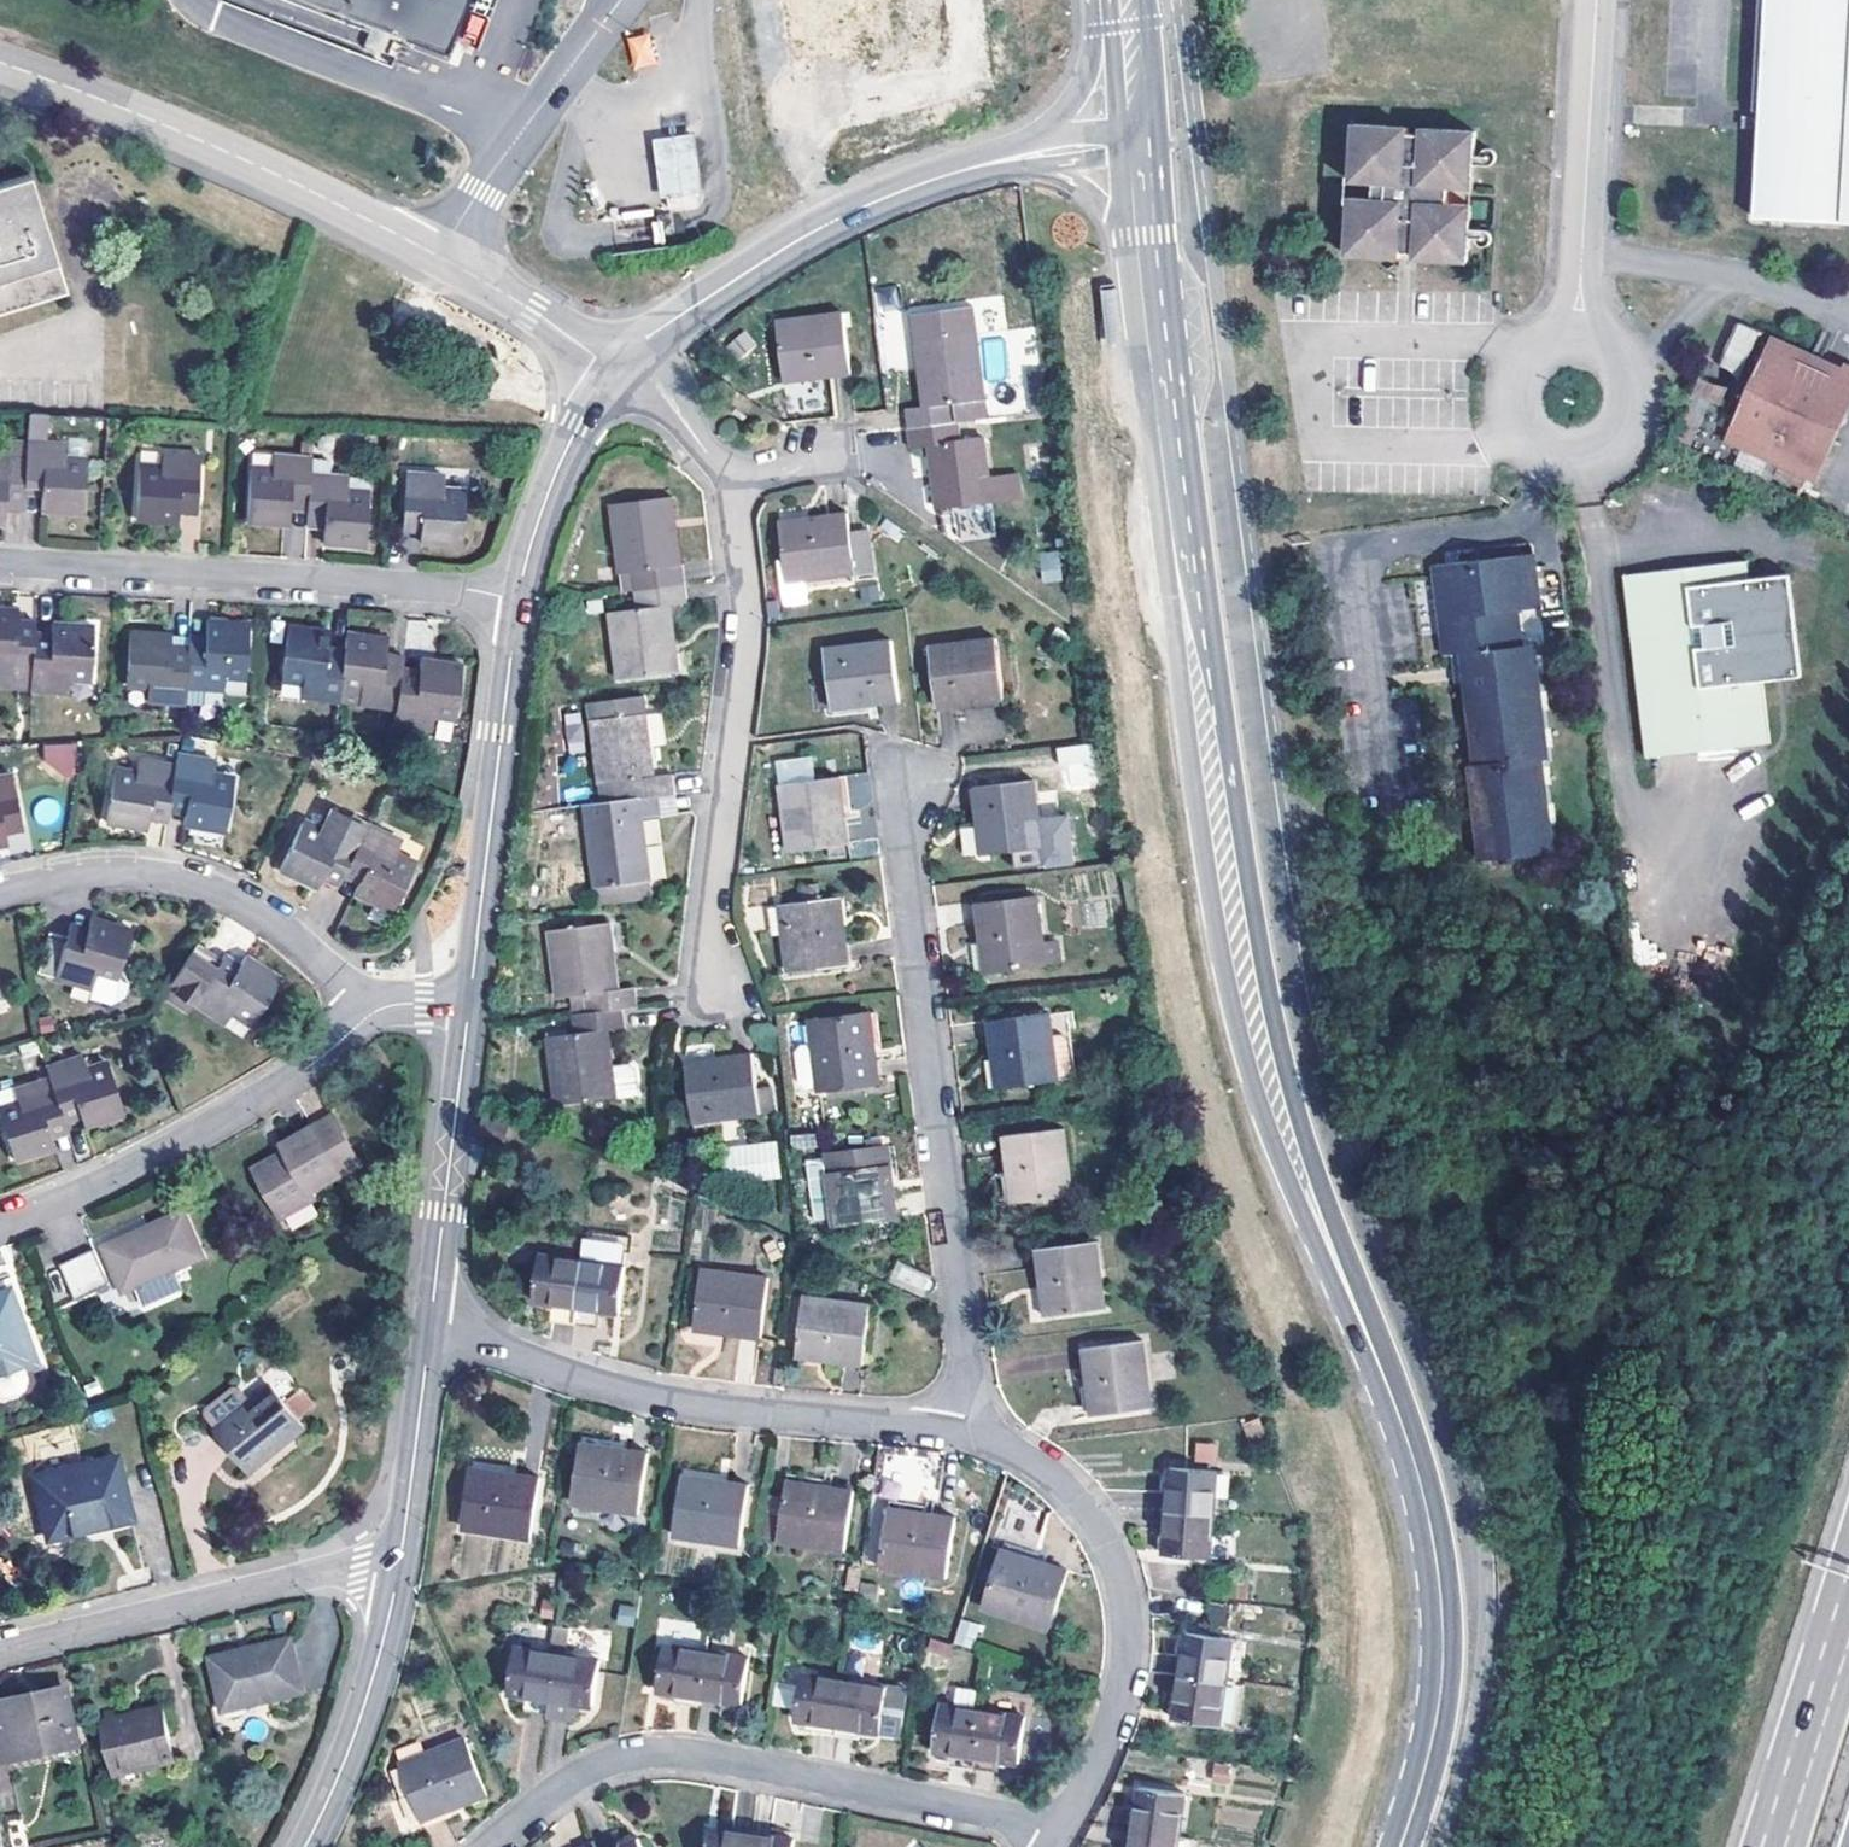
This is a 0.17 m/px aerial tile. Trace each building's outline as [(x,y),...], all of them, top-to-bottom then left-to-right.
[(447,52),(467,0),(308,0),(447,52)] [(789,54),(844,48),(848,78),(909,71),(901,3),(907,2),(907,0),(783,0),(789,54)] [(1753,123),(1761,123),(1756,226),(1848,233),(1848,0),(1759,0),(1753,123)] [(212,29),(247,44),(258,16),(223,2),(212,29)] [(648,32),(625,39),(634,69),(657,62),(648,32)] [(1474,184),(1477,130),(1424,126),(1424,132),(1410,132),(1410,126),(1354,123),(1350,177),(1373,179),(1372,197),(1349,196),(1345,255),(1403,259),(1404,254),(1418,254),(1419,259),(1470,261),(1473,202),(1451,200),(1452,184),(1474,184)] [(695,134),(652,137),(656,198),(699,195),(695,134)] [(69,286),(32,170),(0,180),(0,308),(69,286)] [(871,296),(886,317),(903,304),(889,284),(871,296)] [(909,406),(911,428),(962,421),(959,401),(986,397),(974,305),(915,311),(926,403),(909,406)] [(787,380),(855,371),(846,311),(780,320),(787,380)] [(1773,335),(1725,441),(1816,482),(1848,410),(1848,364),(1845,362),(1844,366),(1773,335)] [(941,510),(995,503),(992,479),(987,438),(965,439),(962,421),(911,428),(912,446),(931,443),(941,510)] [(47,479),(45,496),(45,509),(87,512),(89,460),(66,458),(67,441),(29,439),(28,456),(26,478),(47,479)] [(182,496),(202,497),(205,453),(164,452),(163,471),(141,470),(139,519),(181,521),(181,513),(182,496)] [(25,495),(26,478),(28,456),(0,454),(0,522),(7,523),(8,510),(9,494),(25,495)] [(295,494),(312,495),(313,475),(314,456),(276,454),(274,471),(252,470),(250,520),(294,522),(295,509),(295,494)] [(404,472),(404,513),(422,513),(422,529),(422,540),(466,542),(467,489),(446,488),(446,474),(404,472)] [(312,495),(311,510),(311,511),(327,512),(326,528),(326,541),(368,544),(371,493),(350,490),(351,477),(313,475),(312,495)] [(992,479),(995,503),(1024,499),(1022,475),(992,479)] [(25,495),(45,496),(47,479),(26,478),(25,495)] [(8,510),(24,510),(25,495),(9,494),(8,510)] [(295,509),(311,510),(312,495),(295,494),(295,509)] [(202,514),(202,497),(182,496),(181,513),(202,514)] [(634,572),(636,590),(688,583),(686,567),(683,567),(674,497),(616,506),(625,573),(634,572)] [(311,511),(310,527),(326,528),(327,512),(311,511)] [(404,529),(422,529),(422,513),(404,513),(404,529)] [(791,581),(857,573),(851,533),(848,513),(783,521),(791,581)] [(851,533),(857,573),(875,570),(869,531),(851,533)] [(1039,553),(1042,582),(1058,580),(1055,552),(1039,553)] [(1540,608),(1534,554),(1434,566),(1444,655),(1461,653),(1463,670),(1475,765),(1469,766),(1481,860),(1554,851),(1543,763),(1549,762),(1534,646),(1522,647),(1517,611),(1540,608)] [(1776,742),(1769,683),(1757,580),(1755,562),(1632,575),(1652,756),(1776,742)] [(1757,580),(1769,683),(1812,678),(1800,575),(1757,580)] [(691,605),(688,583),(636,590),(638,610),(616,613),(623,679),(683,672),(675,607),(691,605)] [(34,675),(34,647),(35,634),(19,634),(20,616),(20,607),(0,606),(0,673),(34,675)] [(35,616),(20,616),(19,634),(35,634),(35,628),(35,616)] [(190,661),(188,686),(224,689),(225,670),(248,672),(252,621),(210,618),(209,633),(208,644),(191,643),(191,644),(190,661)] [(34,675),(34,688),(73,691),(74,675),(94,677),(98,623),(55,620),(54,629),(54,649),(34,647),(34,675)] [(303,696),(340,699),(342,681),(344,659),(327,657),(329,641),(331,627),(290,624),(285,673),(305,675),(303,696)] [(54,649),(54,629),(35,628),(35,634),(34,647),(54,649)] [(148,700),(187,703),(188,686),(190,661),(173,659),(174,643),(175,632),(132,629),(129,680),(149,682),(148,700)] [(208,644),(209,633),(192,632),(191,643),(208,644)] [(344,659),(342,681),(364,683),(362,702),(399,706),(402,681),(404,667),(388,665),(389,650),(390,638),(347,632),(346,643),(344,659)] [(938,705),(1005,696),(996,635),(930,645),(938,705)] [(833,709),(900,698),(892,640),(824,648),(833,709)] [(346,643),(329,641),(327,657),(344,659),(346,643)] [(191,644),(174,643),(173,659),(190,661),(191,644)] [(388,665),(404,667),(405,663),(406,651),(389,650),(388,665)] [(402,681),(399,706),(397,723),(435,727),(438,710),(460,712),(464,660),(422,657),(421,665),(419,683),(402,681)] [(404,667),(402,681),(419,683),(421,665),(405,663),(404,667)] [(568,753),(584,751),(579,712),(564,714),(568,753)] [(623,781),(625,800),(661,795),(678,794),(676,773),(656,777),(649,713),(595,719),(603,783),(623,781)] [(80,743),(50,745),(50,757),(68,772),(75,772),(80,743)] [(1063,788),(1096,785),(1092,743),(1059,746),(1063,788)] [(189,796),(186,814),(185,821),(229,828),(237,777),(216,774),(219,755),(179,750),(176,760),(176,761),(171,794),(189,796)] [(150,828),(151,819),(154,799),(170,802),(171,794),(176,761),(140,756),(137,777),(117,774),(109,822),(150,828)] [(23,810),(15,770),(0,774),(0,845),(10,842),(9,834),(4,813),(23,810)] [(792,853),(851,845),(842,777),(784,785),(792,853)] [(988,855),(1045,847),(1036,780),(977,787),(988,855)] [(168,811),(186,814),(189,796),(171,794),(170,802),(168,811)] [(663,815),(661,795),(625,800),(590,804),(600,889),(654,882),(646,818),(663,815)] [(168,811),(170,802),(154,799),(151,819),(166,821),(168,811)] [(27,830),(23,810),(4,813),(9,834),(27,830)] [(319,887),(322,879),(332,861),(346,868),(351,859),(364,833),(330,815),(323,829),(303,820),(280,869),(319,887)] [(365,866),(358,883),(354,892),(392,910),(417,857),(400,849),(406,839),(369,823),(364,833),(351,859),(365,866)] [(1037,865),(1036,850),(1011,852),(1012,867),(1037,865)] [(346,868),(343,875),(358,883),(365,866),(351,859),(346,868)] [(337,886),(343,875),(346,868),(332,861),(322,879),(337,886)] [(989,972),(1049,964),(1040,896),(981,903),(989,972)] [(792,973),(851,966),(843,898),(783,907),(792,973)] [(86,938),(70,933),(57,975),(93,987),(99,971),(119,978),(135,927),(94,913),(91,923),(86,938)] [(86,938),(91,923),(74,918),(70,933),(86,938)] [(586,994),(589,1013),(627,1008),(642,1006),(640,985),(623,988),(614,923),(553,931),(561,997),(586,994)] [(233,976),(243,960),(227,950),(218,966),(233,976)] [(247,954),(243,960),(233,976),(218,966),(217,968),(190,952),(169,984),(197,1002),(228,1021),(226,1024),(244,1036),(282,977),(247,954)] [(169,984),(163,995),(191,1012),(197,1002),(169,984)] [(629,1027),(627,1008),(589,1013),(574,1015),(576,1034),(552,1037),(560,1104),(618,1097),(612,1030),(629,1027)] [(1070,1010),(1053,1012),(1061,1080),(1079,1078),(1070,1010)] [(1000,1088),(1061,1080),(1053,1012),(993,1021),(1000,1088)] [(821,1090),(881,1082),(872,1014),(813,1021),(821,1090)] [(78,1095),(84,1114),(86,1121),(124,1110),(108,1065),(92,1069),(85,1051),(47,1064),(51,1076),(55,1088),(60,1101),(78,1095)] [(696,1120),(763,1113),(756,1054),(689,1061),(696,1120)] [(48,1119),(64,1113),(60,1101),(55,1088),(51,1076),(17,1088),(23,1104),(1,1110),(17,1157),(56,1145),(54,1137),(48,1119)] [(60,1101),(64,1113),(66,1121),(84,1114),(78,1095),(60,1101)] [(66,1121),(64,1113),(48,1119),(54,1137),(70,1132),(66,1121)] [(287,1147),(255,1166),(285,1215),(315,1198),(311,1189),(362,1162),(336,1114),(284,1141),(287,1147)] [(483,1141),(508,1145),(513,1120),(488,1115),(483,1141)] [(1015,1203),(1076,1195),(1068,1130),(1007,1136),(1015,1203)] [(777,1142),(723,1146),(726,1182),(780,1178),(777,1142)] [(837,1222),(897,1217),(889,1148),(829,1155),(837,1222)] [(809,1196),(822,1195),(820,1158),(807,1159),(809,1196)] [(104,1243),(125,1290),(208,1254),(187,1205),(104,1243)] [(586,1260),(577,1330),(601,1334),(605,1311),(619,1313),(627,1250),(632,1251),(634,1236),(591,1230),(586,1260)] [(777,1240),(767,1245),(773,1260),(784,1255),(777,1240)] [(1047,1316),(1107,1310),(1100,1243),(1040,1248),(1047,1316)] [(62,1262),(78,1298),(112,1283),(97,1246),(62,1262)] [(555,1328),(577,1330),(586,1260),(542,1254),(536,1303),(557,1306),(555,1328)] [(888,1279),(923,1298),(933,1280),(898,1261),(888,1279)] [(698,1329),(763,1337),(770,1278),(705,1269),(698,1329)] [(48,1274),(54,1305),(69,1302),(63,1271),(48,1274)] [(0,1289),(0,1391),(2,1393),(9,1393),(25,1387),(31,1383),(31,1376),(26,1363),(38,1359),(11,1285),(0,1289)] [(800,1355),(865,1365),(873,1306),(808,1297),(800,1355)] [(1095,1414),(1156,1406),(1148,1339),(1086,1347),(1095,1414)] [(219,1428),(254,1469),(305,1428),(269,1386),(219,1428)] [(303,1388),(286,1399),(298,1418),(315,1406),(303,1388)] [(1216,1461),(1216,1443),(1194,1443),(1194,1461),(1216,1461)] [(575,1502),(641,1512),(650,1453),(584,1444),(575,1502)] [(48,1537),(135,1516),(117,1450),(33,1472),(48,1537)] [(466,1527),(532,1537),(541,1477),(475,1467),(466,1527)] [(1170,1510),(1218,1512),(1222,1471),(1175,1467),(1170,1510)] [(677,1534),(743,1544),(753,1484),(686,1475),(677,1534)] [(845,1552),(854,1490),(788,1481),(783,1515),(767,1513),(763,1538),(845,1552)] [(883,1568),(949,1576),(958,1519),(892,1509),(883,1568)] [(1166,1555),(1214,1558),(1218,1512),(1170,1510),(1166,1555)] [(986,1608),(1052,1629),(1071,1572),(1005,1551),(986,1608)] [(959,1620),(953,1644),(975,1649),(980,1625),(959,1620)] [(1182,1676),(1228,1683),(1234,1637),(1188,1631),(1182,1676)] [(210,1656),(223,1711),(306,1690),(293,1636),(210,1656)] [(701,1706),(702,1697),(709,1650),(666,1643),(658,1691),(677,1693),(675,1703),(701,1706)] [(517,1645),(509,1693),(530,1696),(528,1711),(549,1714),(551,1698),(558,1652),(517,1645)] [(709,1650),(702,1697),(742,1703),(750,1656),(709,1650)] [(601,1658),(558,1652),(551,1698),(549,1714),(570,1717),(572,1702),(593,1705),(601,1658)] [(805,1673),(798,1720),(817,1723),(816,1733),(839,1736),(840,1726),(847,1679),(805,1673)] [(1177,1718),(1222,1725),(1228,1683),(1182,1676),(1177,1718)] [(847,1679),(840,1726),(839,1736),(862,1739),(863,1729),(902,1736),(909,1689),(847,1679)] [(76,1741),(64,1687),(0,1701),(0,1714),(9,1754),(76,1741)] [(943,1702),(935,1749),(956,1753),(955,1760),(978,1763),(979,1756),(986,1708),(943,1702)] [(134,1769),(174,1761),(160,1705),(104,1718),(117,1768),(133,1764),(134,1769)] [(1027,1715),(986,1708),(979,1756),(978,1763),(978,1766),(1001,1770),(1003,1759),(1020,1762),(1027,1715)] [(403,1763),(426,1819),(489,1795),(466,1739),(403,1763)] [(76,1741),(9,1754),(11,1766),(78,1751),(76,1741)] [(1134,1831),(1184,1837),(1189,1795),(1139,1787),(1134,1831)] [(754,1832),(710,1826),(707,1846),(752,1846),(754,1832)] [(1184,1837),(1134,1831),(1132,1846),(1182,1846),(1184,1837)] [(754,1832),(752,1846),(796,1846),(797,1838),(754,1832)]
